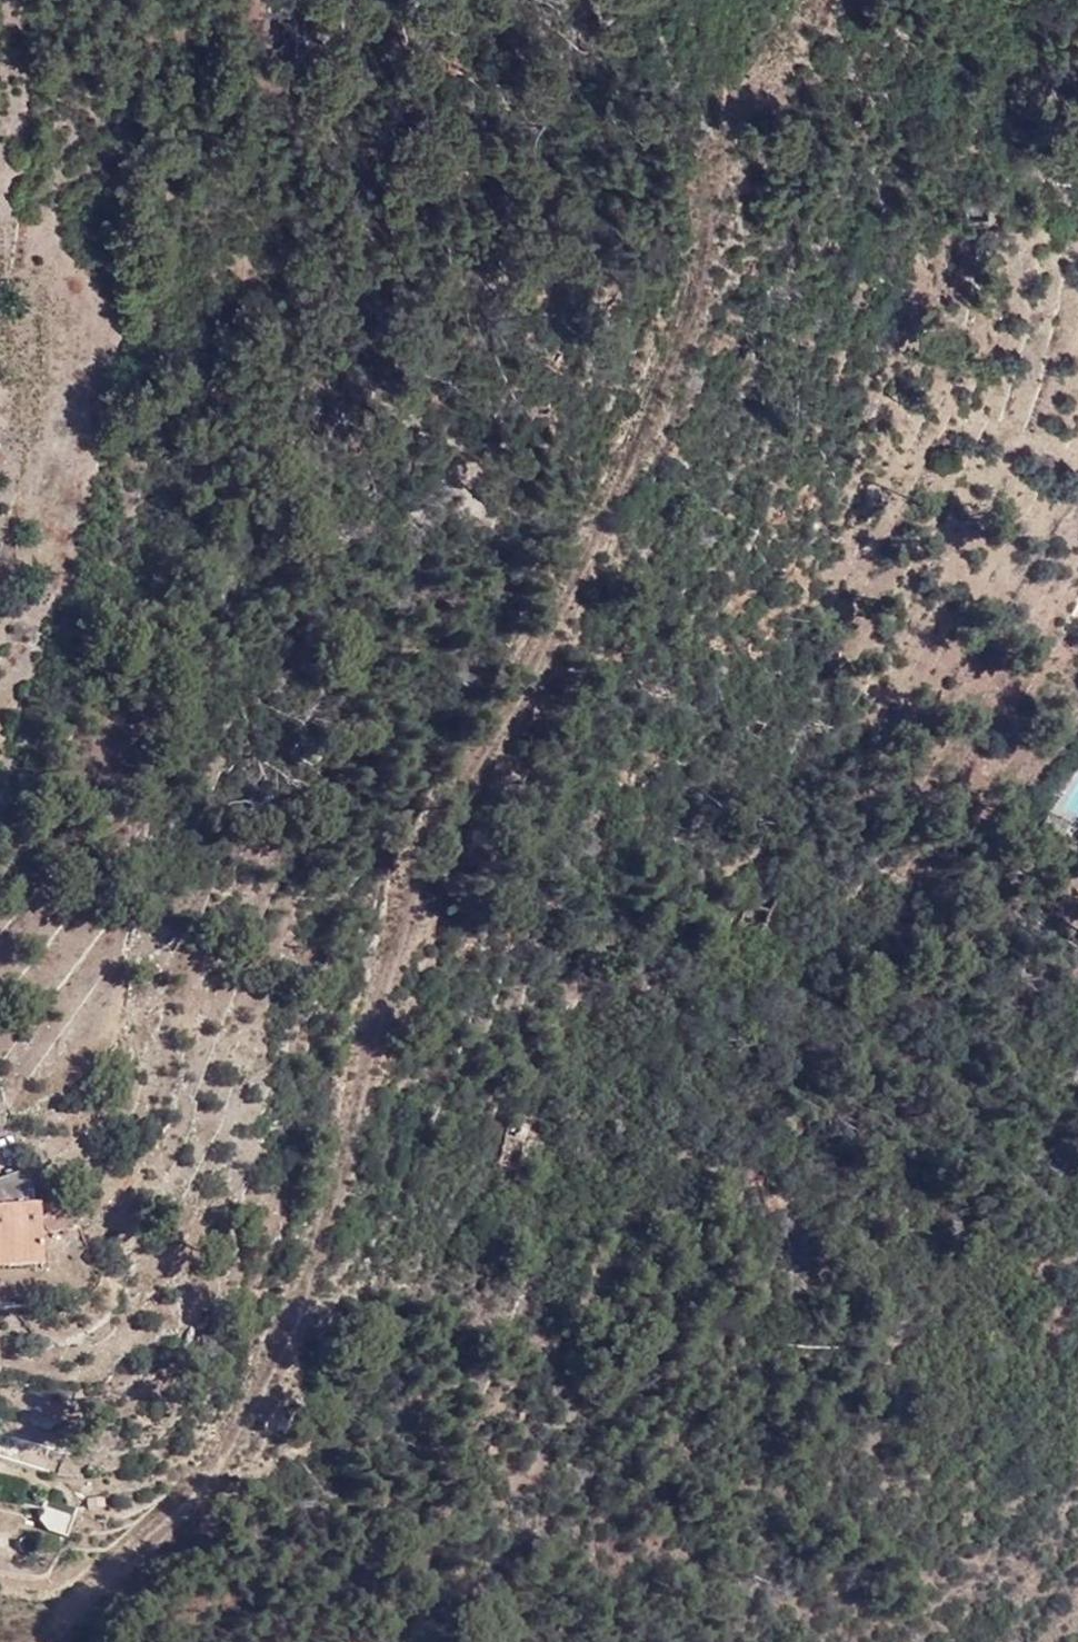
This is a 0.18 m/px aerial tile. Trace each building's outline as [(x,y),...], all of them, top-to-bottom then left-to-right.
[(1052,811),(1045,823),(1058,828),(1068,831),(1072,823),(1052,811)] [(1045,823),(1042,826),(1062,839),(1068,831),(1058,828),(1045,823)] [(9,1251),(9,1272),(43,1270),(41,1213),(34,1209),(24,1178),(0,1186),(0,1251),(9,1251)] [(0,1251),(0,1272),(9,1272),(9,1251),(0,1251)]
